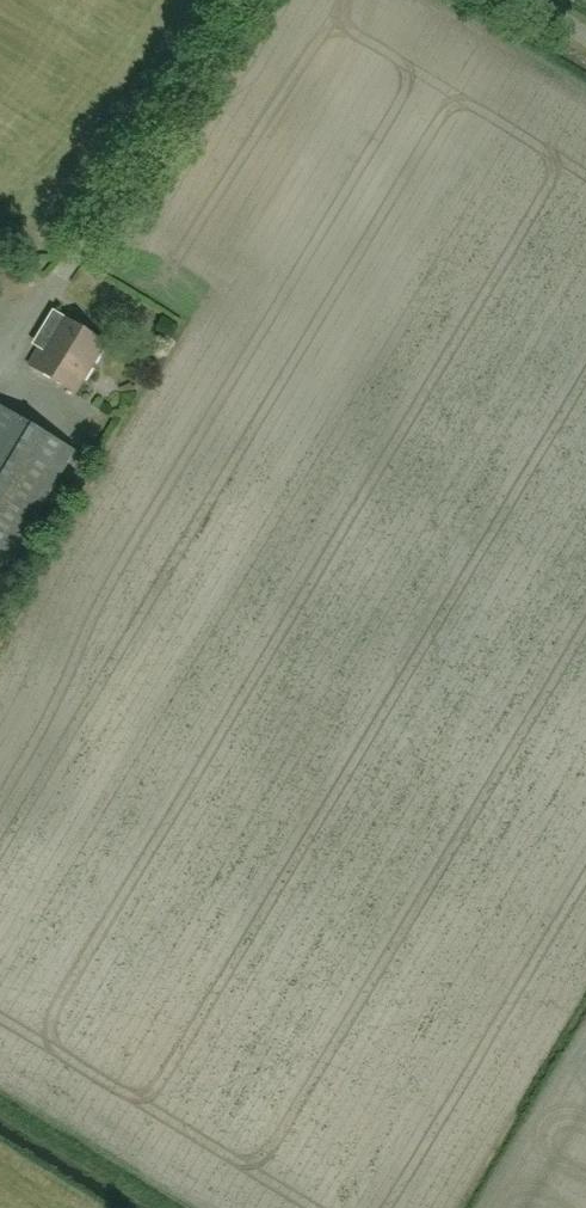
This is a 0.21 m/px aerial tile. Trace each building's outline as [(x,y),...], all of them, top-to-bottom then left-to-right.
[(29,367),(74,394),(104,344),(52,312),(36,337),(44,342),(29,367)] [(75,452),(0,406),(0,574),(75,452)]
